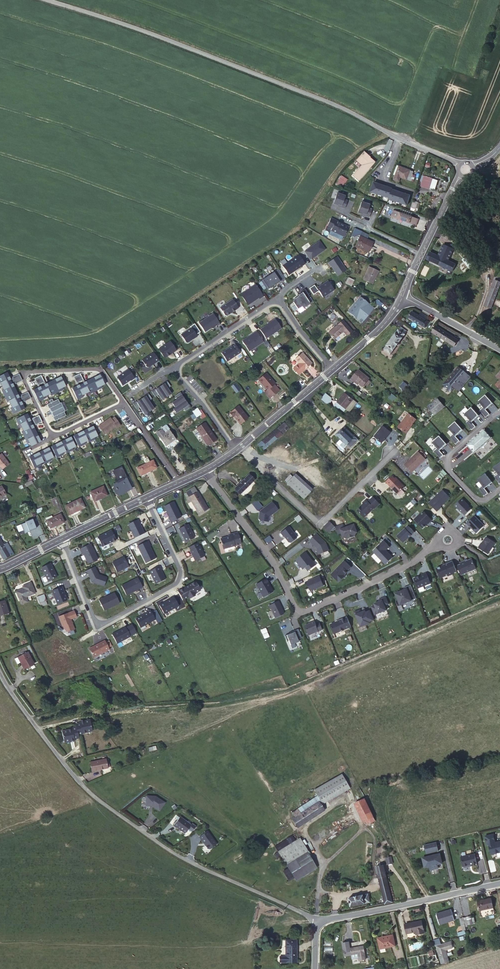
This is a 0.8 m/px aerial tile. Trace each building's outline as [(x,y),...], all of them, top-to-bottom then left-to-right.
[(363,152),(356,160),(361,165),(359,168),(352,175),(358,180),(374,162),(369,158),(370,157),(363,152)] [(413,171),(398,166),(395,175),(400,177),(410,181),(413,171)] [(347,179),(341,175),(335,184),(341,188),(347,179)] [(432,178),(424,176),(422,182),(421,186),(428,188),(432,178)] [(393,187),(373,181),(370,192),(389,198),(392,188),(393,187)] [(411,194),(392,188),(389,198),(388,200),(407,206),(411,194)] [(338,194),(334,204),(338,205),(341,206),(341,207),(345,208),(348,201),(344,200),(345,196),(338,194)] [(362,202),(358,213),(362,214),(366,215),(365,216),(369,217),(372,210),(368,208),(370,205),(362,202)] [(418,219),(394,211),(391,217),(415,225),(418,219)] [(337,221),(331,218),(327,226),(332,228),(331,231),(344,237),(349,227),(338,222),(337,222),(337,221)] [(355,228),(351,235),(355,237),(356,235),(357,235),(358,234),(360,235),(361,231),(355,228)] [(372,242),(360,236),(355,246),(368,252),(372,242)] [(319,240),(304,251),(309,258),(311,258),(315,256),(315,255),(316,254),(316,255),(325,249),(319,240)] [(453,251),(443,246),(438,256),(430,252),(427,260),(452,272),(455,265),(448,261),(453,251)] [(298,254),(282,266),(288,274),(304,263),(298,254)] [(337,256),(328,262),(330,266),(331,266),(338,276),(346,270),(337,256)] [(469,268),(473,265),(466,256),(462,259),(469,268)] [(378,271),(369,267),(363,279),(372,283),(378,271)] [(274,272),(261,281),(266,289),(268,289),(275,285),(275,284),(276,283),(277,284),(280,281),(274,272)] [(354,280),(348,277),(345,283),(351,286),(354,280)] [(314,285),(309,288),(313,295),(318,291),(323,297),(334,290),(328,280),(324,283),(317,288),(317,289),(314,285)] [(499,286),(499,282),(494,280),(483,306),(491,309),(499,286)] [(255,285),(241,295),(248,305),(254,301),(254,300),(255,300),(259,298),(259,299),(263,296),(255,285)] [(309,296),(305,289),(301,291),(302,292),(298,295),(299,295),(293,299),(293,302),(298,309),(302,306),(303,308),(310,303),(306,298),(309,296)] [(368,304),(360,297),(348,311),(356,318),(368,304)] [(233,299),(220,308),(225,316),(227,316),(230,314),(229,313),(231,312),(232,313),(239,308),(233,299)] [(419,316),(412,311),(408,317),(425,328),(429,322),(425,320),(428,316),(421,312),(419,316)] [(216,326),(220,324),(212,313),(208,316),(202,320),(198,322),(205,332),(210,328),(213,328),(216,326)] [(267,325),(260,330),(266,339),(281,328),(275,319),(267,324),(267,325)] [(352,331),(343,320),(328,333),(334,339),(343,331),(346,335),(352,331)] [(436,327),(432,332),(454,347),(458,341),(436,327)] [(191,328),(181,335),(186,343),(188,343),(197,337),(191,328)] [(398,330),(384,349),(391,354),(405,335),(398,330)] [(248,337),(242,341),(249,351),(263,341),(256,331),(250,335),(250,336),(248,338),(248,337)] [(170,342),(158,349),(164,357),(166,358),(176,351),(170,342)] [(231,346),(221,353),(227,361),(240,352),(235,344),(232,347),(231,346)] [(154,353),(142,361),(146,367),(148,368),(153,364),(153,365),(159,361),(154,353)] [(312,363),(303,353),(295,360),(304,370),(312,363)] [(454,388),(459,391),(471,377),(458,367),(443,385),(451,391),(454,388)] [(128,369),(116,377),(122,385),(130,380),(131,381),(134,378),(128,369)] [(359,370),(352,378),(363,387),(369,379),(359,370)] [(7,372),(0,375),(0,382),(1,382),(4,389),(2,390),(7,401),(9,400),(13,407),(11,408),(13,414),(24,408),(22,404),(20,401),(18,397),(17,394),(18,394),(14,385),(13,386),(12,383),(10,379),(8,377),(9,376),(7,372)] [(15,383),(22,380),(18,373),(12,377),(12,378),(10,379),(12,383),(14,382),(15,383)] [(80,373),(73,376),(77,383),(83,379),(80,373)] [(274,384),(265,373),(259,379),(267,389),(264,392),(269,398),(278,390),(273,384),(274,384)] [(41,375),(34,378),(37,385),(44,381),(41,375)] [(77,386),(72,388),(77,399),(83,396),(82,394),(89,391),(90,393),(102,387),(101,385),(105,383),(101,375),(95,378),(94,377),(86,381),(86,382),(77,386)] [(37,387),(33,390),(38,401),(44,398),(43,396),(50,393),(51,395),(63,389),(62,387),(66,385),(62,377),(56,380),(55,379),(47,383),(47,384),(38,388),(37,387)] [(170,386),(167,380),(163,383),(164,383),(155,389),(151,391),(155,397),(158,394),(162,400),(171,393),(167,388),(170,386)] [(231,385),(236,392),(241,389),(236,382),(231,385)] [(185,411),(191,407),(189,404),(188,404),(182,396),(183,395),(180,391),(174,395),(177,399),(172,402),(175,407),(173,408),(176,413),(183,408),(185,411)] [(23,401),(30,398),(27,392),(20,395),(21,396),(18,397),(20,401),(23,400),(23,401)] [(136,402),(133,404),(137,410),(140,407),(146,415),(155,408),(149,401),(152,399),(148,393),(145,396),(137,402),(136,402)] [(326,393),(321,399),(327,404),(328,404),(332,407),(334,404),(332,399),(332,398),(326,393)] [(337,402),(345,409),(353,400),(345,393),(337,402)] [(494,403),(486,394),(479,401),(484,406),(480,410),(487,417),(490,414),(486,409),(494,403)] [(393,404),(398,397),(396,395),(390,402),(391,403),(392,402),(393,404)] [(66,415),(58,399),(53,401),(52,398),(49,400),(50,402),(47,404),(50,410),(46,412),(47,415),(51,414),(54,420),(66,415)] [(434,416),(445,407),(438,399),(427,407),(434,416)] [(353,400),(345,409),(349,412),(356,403),(353,400)] [(248,418),(238,406),(230,412),(240,424),(248,418)] [(196,417),(202,413),(197,407),(192,411),(196,417)] [(479,415),(472,407),(465,413),(470,419),(466,422),(473,429),(476,426),(472,422),(479,415)] [(26,413),(15,418),(18,424),(20,423),(24,430),(22,431),(27,443),(29,442),(31,446),(39,442),(36,436),(37,435),(33,427),(32,427),(28,418),(29,418),(26,413)] [(409,414),(400,424),(408,430),(411,427),(410,427),(416,419),(409,414)] [(38,415),(31,418),(35,424),(41,421),(38,415)] [(149,428),(161,421),(159,416),(146,423),(149,428)] [(120,425),(115,417),(112,419),(111,418),(99,426),(104,434),(116,426),(117,428),(120,425)] [(375,417),(371,422),(376,426),(380,421),(375,417)] [(205,421),(196,427),(202,437),(203,436),(204,438),(203,439),(207,445),(216,439),(205,421)] [(464,430),(456,421),(449,427),(454,433),(450,436),(457,444),(460,441),(456,436),(464,430)] [(284,423),(258,444),(262,450),(288,428),(284,423)] [(374,437),(382,443),(385,440),(384,439),(386,437),(386,438),(391,432),(383,426),(374,437)] [(78,434),(73,436),(79,447),(86,444),(85,442),(88,440),(89,442),(96,439),(95,437),(98,435),(94,427),(88,430),(88,429),(83,431),(84,432),(78,434)] [(350,448),(358,440),(345,427),(344,427),(337,434),(350,448)] [(175,439),(169,430),(159,437),(165,446),(175,439)] [(484,430),(467,445),(474,453),(491,437),(484,430)] [(444,455),(440,450),(447,444),(440,435),(433,441),(438,447),(434,451),(441,458),(444,455)] [(56,444),(51,446),(57,458),(64,454),(63,452),(66,451),(67,453),(73,449),(72,448),(76,446),(72,437),(66,440),(61,442),(62,442),(56,445),(56,444)] [(34,455),(29,457),(35,468),(41,465),(40,463),(44,462),(44,464),(51,460),(50,458),(54,457),(50,448),(44,451),(43,450),(39,452),(40,453),(34,456),(34,455)] [(418,452),(408,462),(407,461),(404,464),(412,472),(425,459),(424,458),(426,456),(421,451),(419,453),(418,452)] [(0,455),(0,466),(2,469),(8,465),(1,454),(0,455)] [(147,463),(137,468),(140,475),(151,470),(147,463)] [(25,477),(27,481),(33,477),(29,469),(25,471),(27,476),(25,477)] [(485,488),(492,482),(485,473),(478,479),(483,485),(479,488),(484,496),(488,493),(485,488)] [(249,474),(235,488),(241,493),(255,480),(249,474)] [(309,492),(311,490),(295,474),(293,476),(309,492)] [(302,499),(309,492),(293,476),(286,483),(302,499)] [(126,478),(114,484),(119,494),(131,488),(126,478)] [(398,479),(390,486),(398,494),(405,487),(398,479)] [(103,486),(90,492),(94,501),(107,495),(103,486)] [(443,490),(429,503),(437,511),(440,508),(439,508),(450,498),(443,490)] [(197,492),(189,497),(191,501),(199,514),(208,509),(197,492)] [(364,504),(357,510),(364,517),(374,508),(374,509),(380,504),(373,497),(368,501),(366,499),(362,503),(364,504)] [(70,515),(71,514),(77,511),(85,507),(81,498),(66,506),(70,515)] [(410,508),(417,502),(414,499),(407,505),(410,508)] [(463,512),(466,515),(471,509),(469,507),(469,506),(462,499),(455,505),(463,512)] [(173,501),(164,506),(169,516),(169,518),(170,522),(181,517),(173,501)] [(278,510),(272,502),(259,511),(259,519),(260,521),(269,522),(269,517),(278,510)] [(432,520),(424,512),(419,516),(418,516),(415,520),(423,528),(428,523),(429,523),(432,520)] [(52,517),(47,520),(50,528),(64,522),(60,514),(52,517)] [(474,516),(466,524),(469,527),(470,527),(476,533),(484,526),(474,516)] [(37,527),(33,518),(25,521),(26,522),(21,524),(25,533),(30,531),(30,530),(37,527)] [(137,519),(128,524),(134,537),(144,533),(137,519)] [(329,521),(323,527),(328,533),(330,531),(336,529),(335,527),(329,521)] [(194,537),(188,523),(179,528),(185,541),(194,537)] [(342,524),(339,526),(341,533),(343,538),(344,538),(347,539),(355,536),(357,533),(357,532),(354,524),(344,528),(342,524)] [(290,542),(297,537),(288,526),(280,533),(283,536),(284,536),(288,542),(290,542)] [(408,526),(397,536),(403,543),(414,532),(408,526)] [(111,530),(97,537),(102,546),(106,544),(106,543),(108,542),(108,543),(116,539),(111,530)] [(213,540),(212,537),(218,534),(216,531),(206,536),(209,543),(213,540)] [(230,535),(220,538),(222,544),(223,544),(224,548),(234,545),(240,543),(237,531),(229,534),(230,535)] [(316,534),(309,541),(317,548),(319,554),(329,550),(325,542),(316,534)] [(488,554),(495,543),(487,537),(481,545),(481,544),(478,548),(488,554)] [(0,554),(3,559),(9,555),(3,545),(0,540),(0,539),(0,553),(0,554)] [(149,544),(147,540),(137,545),(145,563),(155,558),(149,546),(148,545),(149,544)] [(386,564),(393,557),(389,554),(385,550),(384,549),(388,544),(384,540),(373,551),(386,564)] [(7,542),(3,545),(9,555),(13,553),(7,542)] [(197,542),(189,546),(190,550),(195,560),(204,555),(199,545),(199,546),(197,542)] [(90,543),(79,548),(81,552),(82,552),(83,553),(88,563),(97,559),(90,543)] [(316,565),(305,552),(296,559),(303,569),(306,567),(308,571),(316,565)] [(124,556),(112,562),(116,572),(128,566),(124,556)] [(476,569),(472,559),(465,562),(465,561),(460,563),(461,564),(457,566),(461,575),(476,569)] [(345,560),(332,574),(340,582),(344,578),(343,577),(347,573),(353,567),(345,560)] [(444,565),(436,569),(440,578),(448,575),(448,576),(453,574),(453,573),(457,571),(452,561),(443,564),(444,565)] [(50,563),(41,567),(47,581),(56,576),(50,563)] [(94,566),(86,570),(92,582),(93,581),(95,581),(94,582),(104,586),(106,577),(98,574),(94,566)] [(159,566),(149,571),(155,583),(165,579),(160,570),(161,569),(159,566)] [(413,578),(417,588),(430,583),(426,573),(413,578)] [(324,585),(320,576),(306,581),(310,591),(324,585)] [(137,577),(121,585),(126,595),(133,591),(132,590),(134,590),(135,590),(142,587),(137,577)] [(256,584),(263,597),(273,591),(266,579),(256,584)] [(177,591),(182,600),(188,596),(189,598),(195,595),(194,593),(200,590),(196,582),(194,582),(188,585),(188,586),(185,588),(184,587),(177,591)] [(24,589),(16,591),(19,599),(35,593),(31,583),(23,586),(24,589)] [(416,598),(411,585),(406,587),(407,589),(405,590),(395,593),(400,605),(416,598)] [(61,586),(52,590),(57,604),(67,600),(61,586)] [(102,597),(98,599),(104,610),(119,602),(114,592),(108,595),(108,596),(107,596),(102,598),(102,597)] [(43,594),(37,597),(39,603),(46,601),(43,594)] [(173,596),(169,598),(169,599),(159,605),(164,613),(178,605),(173,596)] [(371,607),(375,615),(386,610),(384,605),(389,604),(386,597),(379,600),(380,601),(380,602),(379,604),(375,605),(371,607)] [(0,601),(0,616),(8,613),(4,600),(0,601)] [(272,609),(275,618),(283,614),(284,613),(282,608),(281,605),(272,609)] [(74,610),(58,616),(62,626),(63,626),(64,629),(67,631),(74,629),(70,619),(76,616),(74,610)] [(374,620),(370,611),(366,613),(365,611),(363,612),(364,613),(362,613),(361,613),(360,610),(354,612),(356,617),(361,627),(370,623),(369,622),(374,620)] [(147,612),(135,619),(140,628),(155,619),(151,611),(147,613),(147,612)] [(351,627),(347,616),(337,620),(337,621),(330,624),(334,634),(351,627)] [(315,621),(305,626),(309,635),(322,630),(320,623),(316,625),(315,621)] [(125,627),(112,634),(117,643),(130,636),(125,627)] [(301,637),(297,628),(293,630),(293,631),(289,632),(284,635),(286,640),(288,639),(290,644),(298,641),(297,638),(301,637)] [(104,640),(89,648),(94,657),(109,649),(104,640)] [(27,652),(18,657),(24,669),(33,664),(27,652)] [(80,725),(75,725),(75,727),(77,735),(82,734),(82,733),(92,731),(89,720),(84,721),(80,722),(80,723),(80,725)] [(77,735),(75,727),(70,728),(71,729),(61,731),(63,742),(69,741),(73,740),(73,737),(77,737),(77,735)] [(105,759),(89,762),(91,771),(107,768),(105,759)] [(339,773),(313,790),(317,796),(320,801),(322,804),(348,787),(339,773)] [(146,795),(145,805),(152,806),(159,811),(165,802),(155,796),(146,795)] [(375,821),(365,799),(355,803),(363,822),(365,821),(367,825),(375,821)] [(294,817),(292,819),(297,827),(323,811),(317,802),(300,814),(297,809),(292,813),(294,817)] [(180,816),(173,825),(176,828),(177,827),(185,833),(191,825),(180,816)] [(207,831),(199,837),(204,843),(206,845),(205,845),(208,849),(209,849),(217,844),(207,831)] [(377,835),(382,843),(387,840),(382,833),(377,835)] [(489,845),(491,855),(499,852),(499,841),(496,842),(497,843),(495,843),(493,834),(485,836),(487,845),(489,845)] [(278,851),(294,841),(291,837),(275,847),(278,852),(278,851)] [(299,838),(294,841),(278,851),(281,856),(288,868),(294,877),(296,881),(316,868),(307,852),(307,851),(299,838)] [(386,851),(391,848),(387,840),(382,843),(386,851)] [(437,842),(424,845),(426,854),(439,851),(437,842)] [(440,854),(423,858),(425,867),(430,866),(431,870),(438,868),(437,865),(442,863),(440,854)] [(461,857),(463,867),(465,868),(468,867),(469,866),(471,865),(477,864),(474,854),(461,857)] [(376,867),(384,904),(385,904),(392,902),(383,865),(376,867)] [(289,880),(294,877),(288,868),(283,871),(289,880)] [(368,894),(349,898),(351,906),(370,902),(368,894)] [(491,898),(477,901),(479,910),(493,908),(491,898)] [(451,910),(437,914),(440,924),(454,920),(451,910)] [(421,921),(405,924),(407,934),(415,932),(416,935),(424,933),(421,921)] [(383,937),(378,938),(380,949),(395,946),(393,935),(388,936),(388,937),(384,938),(383,937)] [(297,941),(286,941),(286,956),(280,957),(280,962),(297,962),(297,941)] [(441,944),(436,946),(440,959),(447,957),(445,950),(452,948),(451,941),(441,944)] [(359,960),(366,959),(364,946),(350,948),(349,942),(342,943),(344,956),(351,955),(352,958),(358,957),(359,960)]
